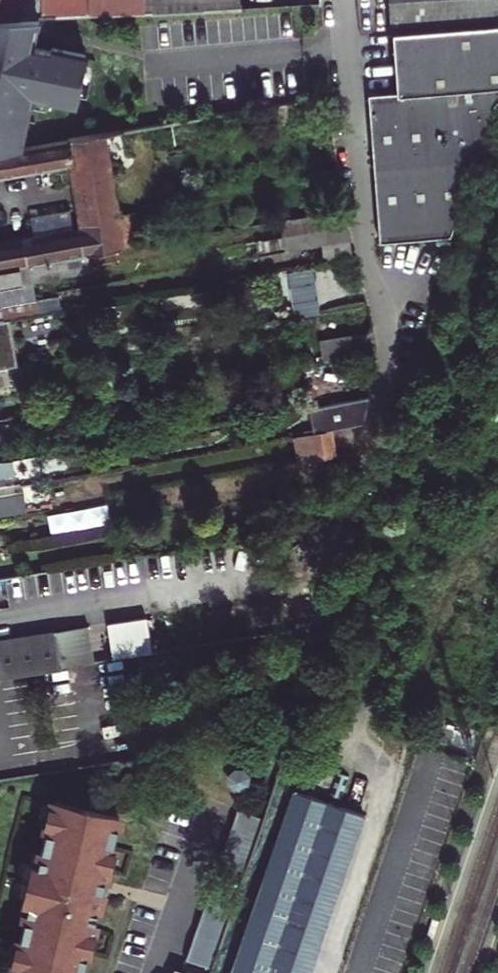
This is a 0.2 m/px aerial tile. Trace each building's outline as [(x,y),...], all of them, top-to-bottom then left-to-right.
[(2,20),(31,18),(241,7),(241,0),(0,0),(0,19),(2,20)] [(393,30),(497,22),(497,0),(391,0),(393,30)] [(16,149),(21,123),(25,123),(31,95),(76,104),(86,55),(51,47),(50,51),(33,47),(26,46),(31,18),(2,20),(0,19),(0,151),(16,149)] [(373,159),(484,139),(486,131),(497,108),(497,22),(393,30),(397,92),(368,94),(373,159)] [(61,166),(65,184),(75,182),(82,229),(0,244),(0,271),(87,255),(101,252),(123,248),(118,216),(105,134),(16,149),(0,151),(0,176),(61,166)] [(373,159),(379,242),(451,237),(484,139),(373,159)] [(257,256),(321,244),(349,239),(351,239),(345,209),(280,221),(282,234),(255,240),(257,256)] [(135,213),(118,216),(123,248),(141,245),(135,213)] [(324,263),(353,258),(349,239),(321,244),(324,263)] [(0,271),(0,307),(36,300),(33,283),(90,272),(87,255),(0,271)] [(287,271),(292,317),(318,314),(314,268),(287,271)] [(39,314),(61,310),(58,295),(36,300),(39,314)] [(8,319),(21,317),(39,314),(36,300),(0,307),(0,320),(8,319)] [(5,353),(8,370),(17,368),(8,319),(0,320),(0,354),(5,353)] [(322,340),(325,363),(354,357),(351,335),(322,340)] [(0,371),(0,386),(10,385),(8,370),(0,371)] [(15,434),(16,416),(0,419),(0,433),(15,434)] [(335,457),(331,431),(296,437),(300,463),(335,457)] [(16,475),(13,461),(0,461),(0,477),(16,475)] [(27,513),(26,508),(24,493),(0,497),(0,517),(27,513)] [(53,508),(52,503),(26,508),(27,513),(53,508)] [(10,587),(8,576),(0,578),(0,588),(10,587)] [(0,597),(0,626),(2,625),(0,613),(13,611),(10,595),(0,597)] [(106,620),(125,616),(123,606),(104,610),(106,620)] [(86,626),(0,640),(0,677),(92,662),(86,626)] [(234,788),(242,788),(248,783),(248,776),(243,770),(235,769),(230,774),(229,782),(234,788)] [(231,972),(310,972),(364,814),(294,790),(231,972)] [(49,972),(82,972),(120,817),(53,801),(52,806),(48,823),(39,862),(31,860),(20,901),(29,904),(19,945),(15,961),(14,964),(49,972)] [(41,822),(48,823),(52,806),(46,805),(41,822)] [(260,832),(264,819),(237,810),(233,823),(260,832)] [(228,837),(255,846),(260,832),(233,823),(228,837)] [(223,850),(250,860),(255,846),(228,837),(223,850)] [(219,863),(246,873),(250,860),(223,850),(219,863)] [(237,898),(242,884),(215,875),(210,889),(237,898)] [(205,903),(232,912),(237,898),(210,889),(205,903)] [(227,926),(232,912),(205,903),(201,918),(227,926)] [(196,932),(222,941),(227,926),(201,918),(196,932)] [(442,921),(435,919),(431,933),(437,935),(442,921)] [(217,955),(222,941),(196,932),(191,946),(217,955)] [(15,961),(19,945),(12,943),(8,959),(15,961)] [(186,960),(213,969),(217,955),(191,946),(186,960)]
